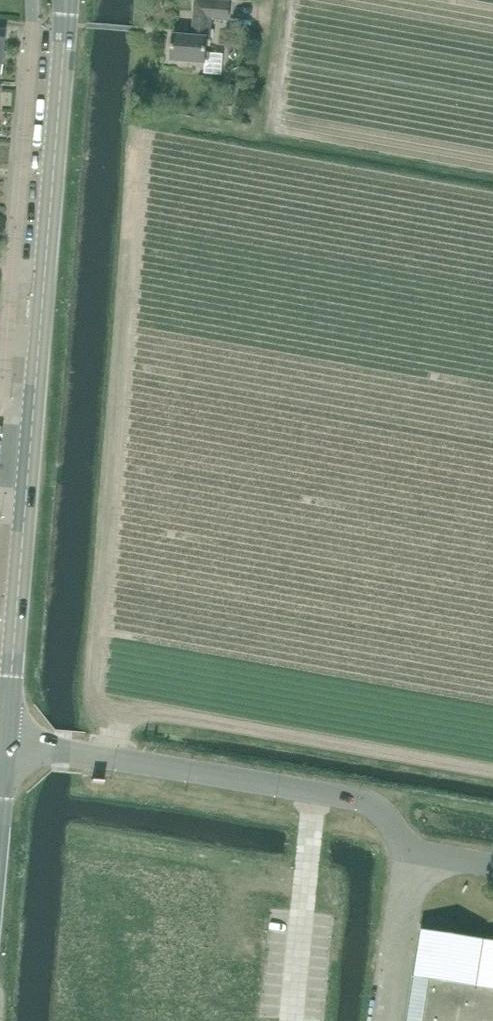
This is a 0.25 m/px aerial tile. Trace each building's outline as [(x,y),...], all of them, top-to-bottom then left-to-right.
[(230,2),(204,0),(195,0),(192,36),(173,34),(171,61),(205,64),(204,73),(221,75),(223,54),(206,53),(208,38),(211,39),(213,19),(229,20),(230,2)] [(422,930),(407,1020),(492,1020),(492,942),(422,930)]
